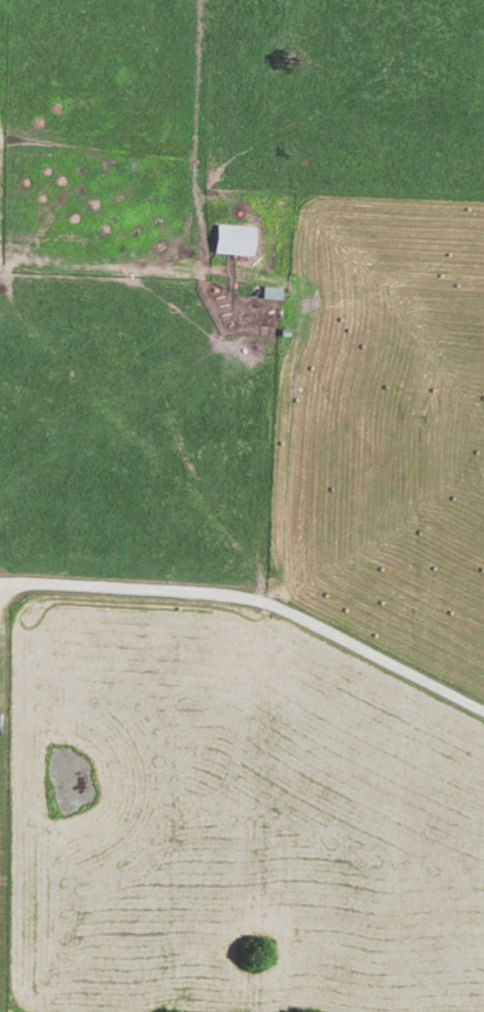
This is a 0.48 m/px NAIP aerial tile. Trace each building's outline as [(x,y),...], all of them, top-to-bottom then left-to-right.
[(261,301),(280,301),(280,290),(261,290),(261,301)]
